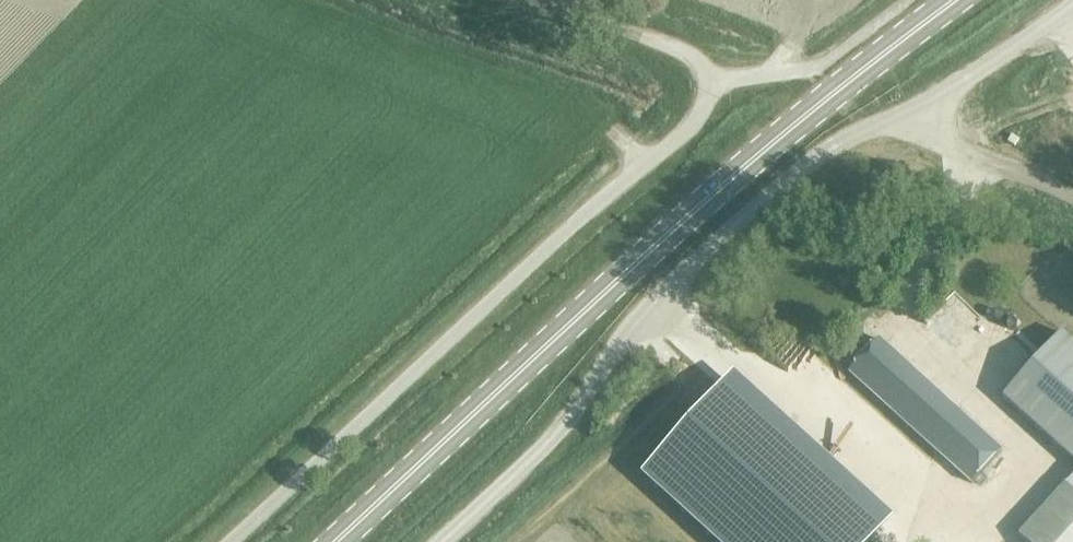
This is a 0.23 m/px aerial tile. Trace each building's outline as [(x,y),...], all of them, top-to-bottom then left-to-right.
[(1002,399),(1072,462),(1072,346),(1060,334),(1002,399)] [(849,372),(971,484),(1001,452),(879,340),(849,372)] [(643,476),(715,541),(870,541),(875,537),(718,394),(643,476)]
